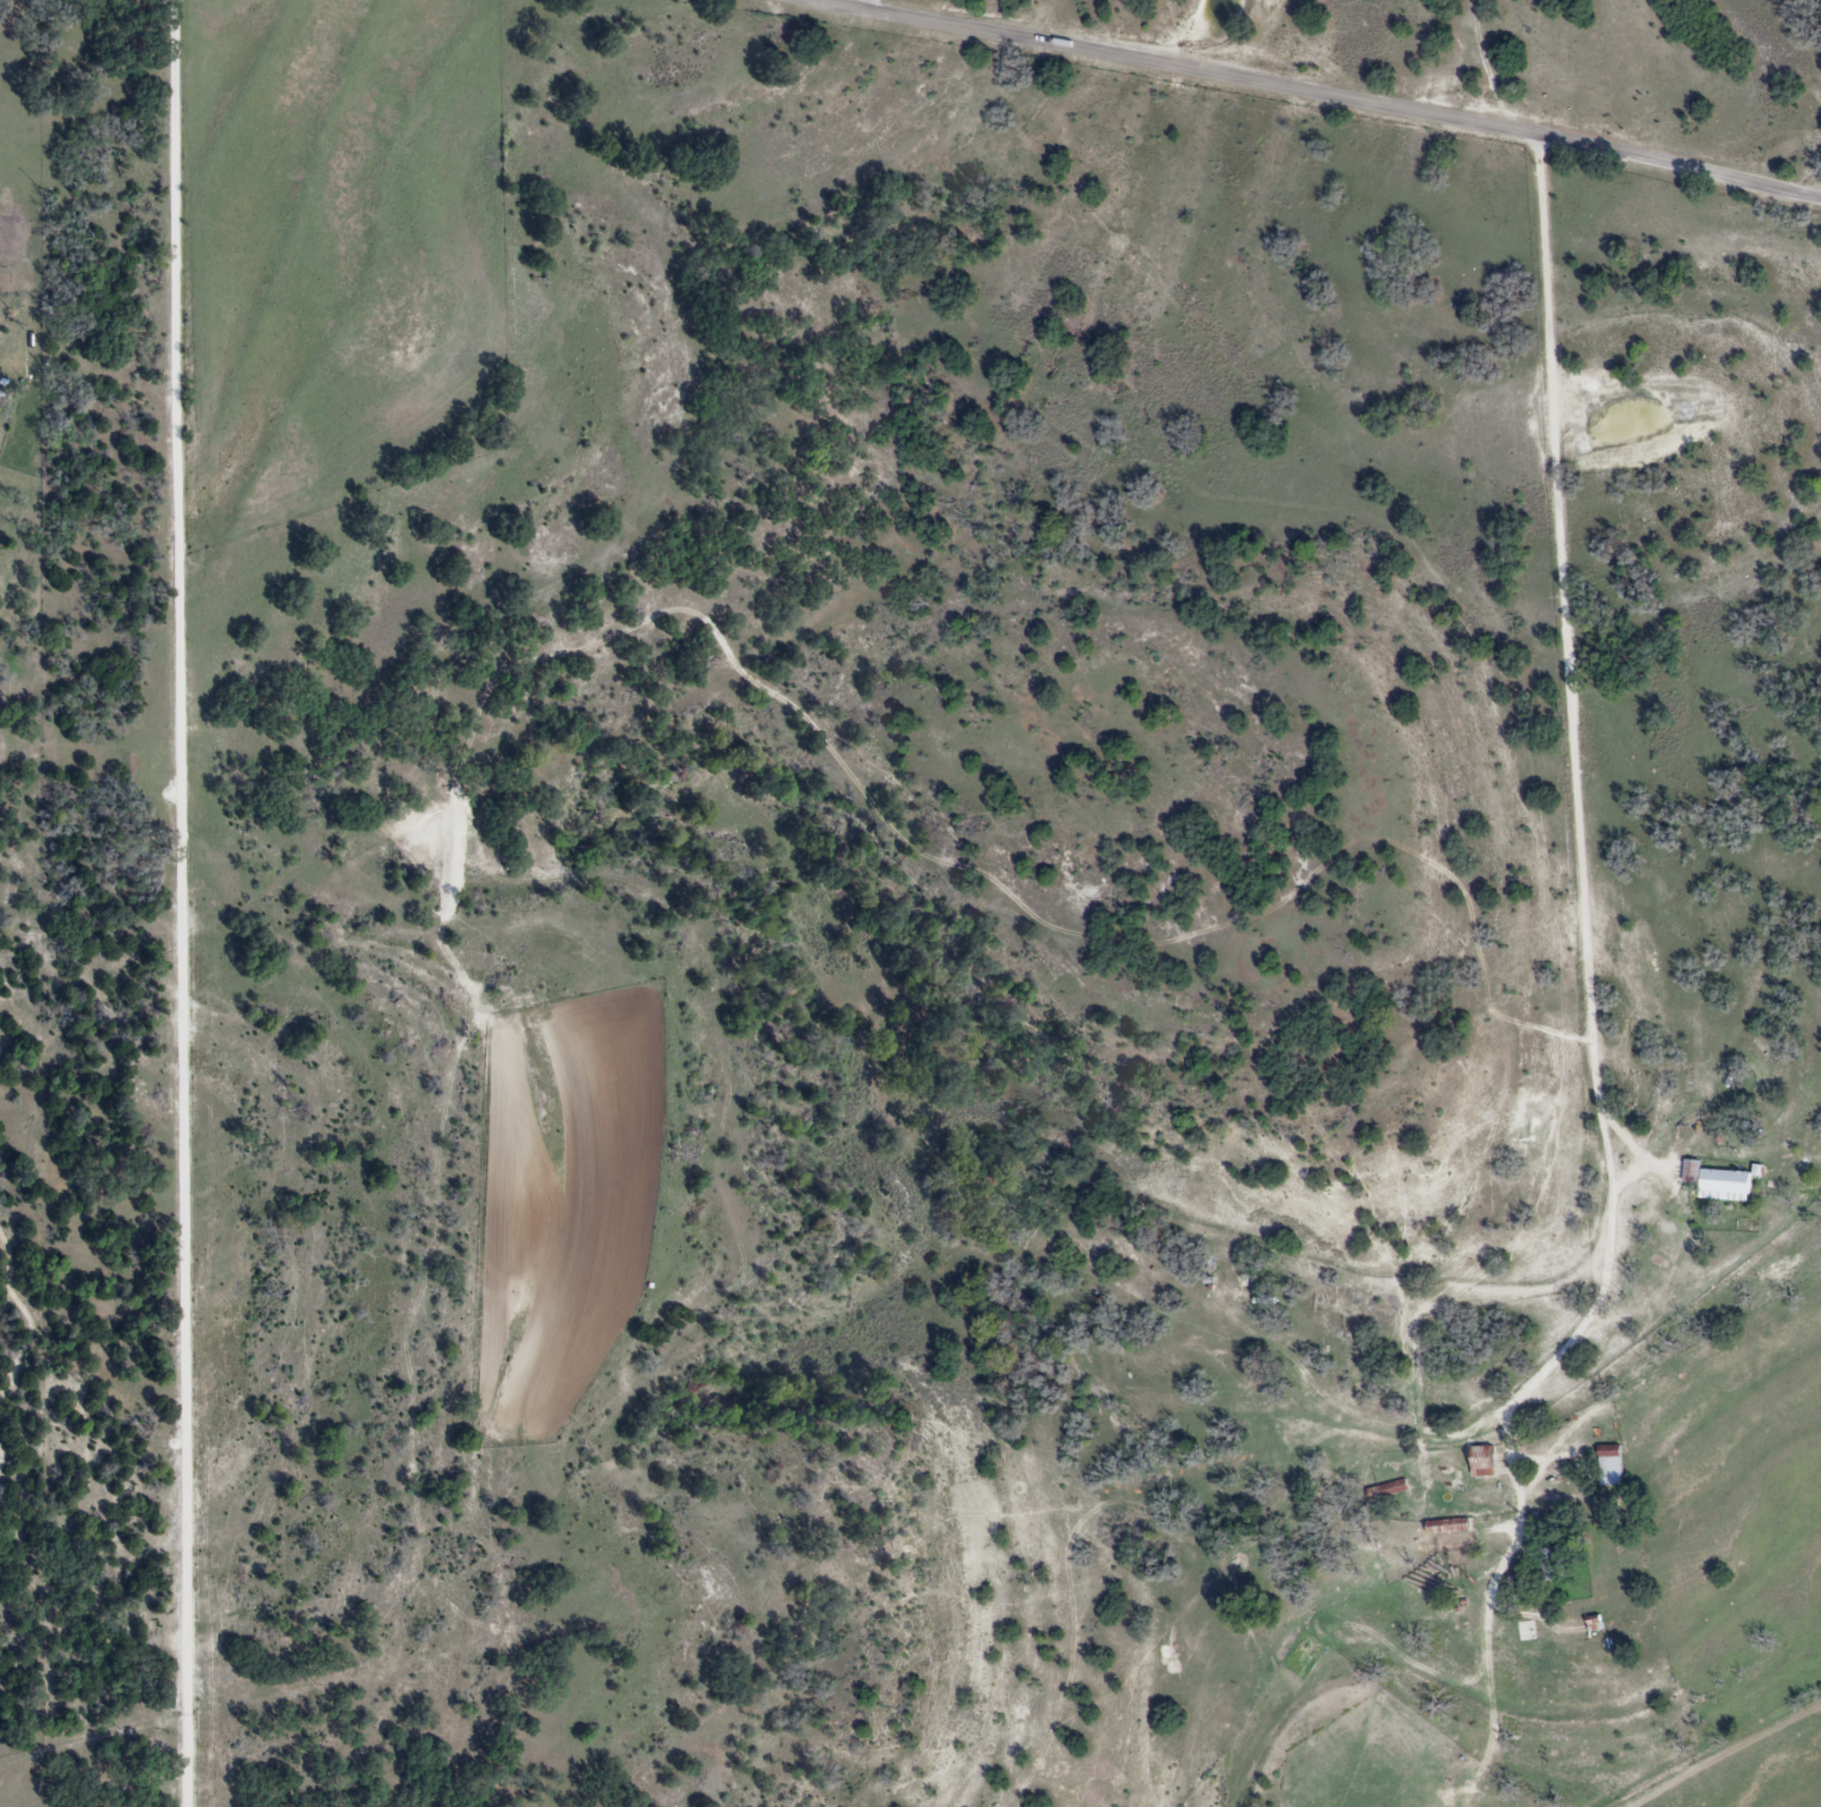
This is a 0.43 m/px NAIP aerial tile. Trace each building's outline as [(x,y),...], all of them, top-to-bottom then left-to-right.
[(1685,1195),(1749,1198),(1750,1174),(1702,1172),(1703,1163),(1686,1162),(1685,1195)] [(1598,1490),(1621,1490),(1621,1448),(1598,1448),(1598,1490)] [(1493,1449),(1471,1449),(1471,1480),(1493,1480),(1493,1449)] [(1407,1494),(1405,1485),(1373,1488),(1374,1498),(1407,1494)] [(1556,1550),(1544,1553),(1550,1582),(1562,1579),(1556,1550)]
